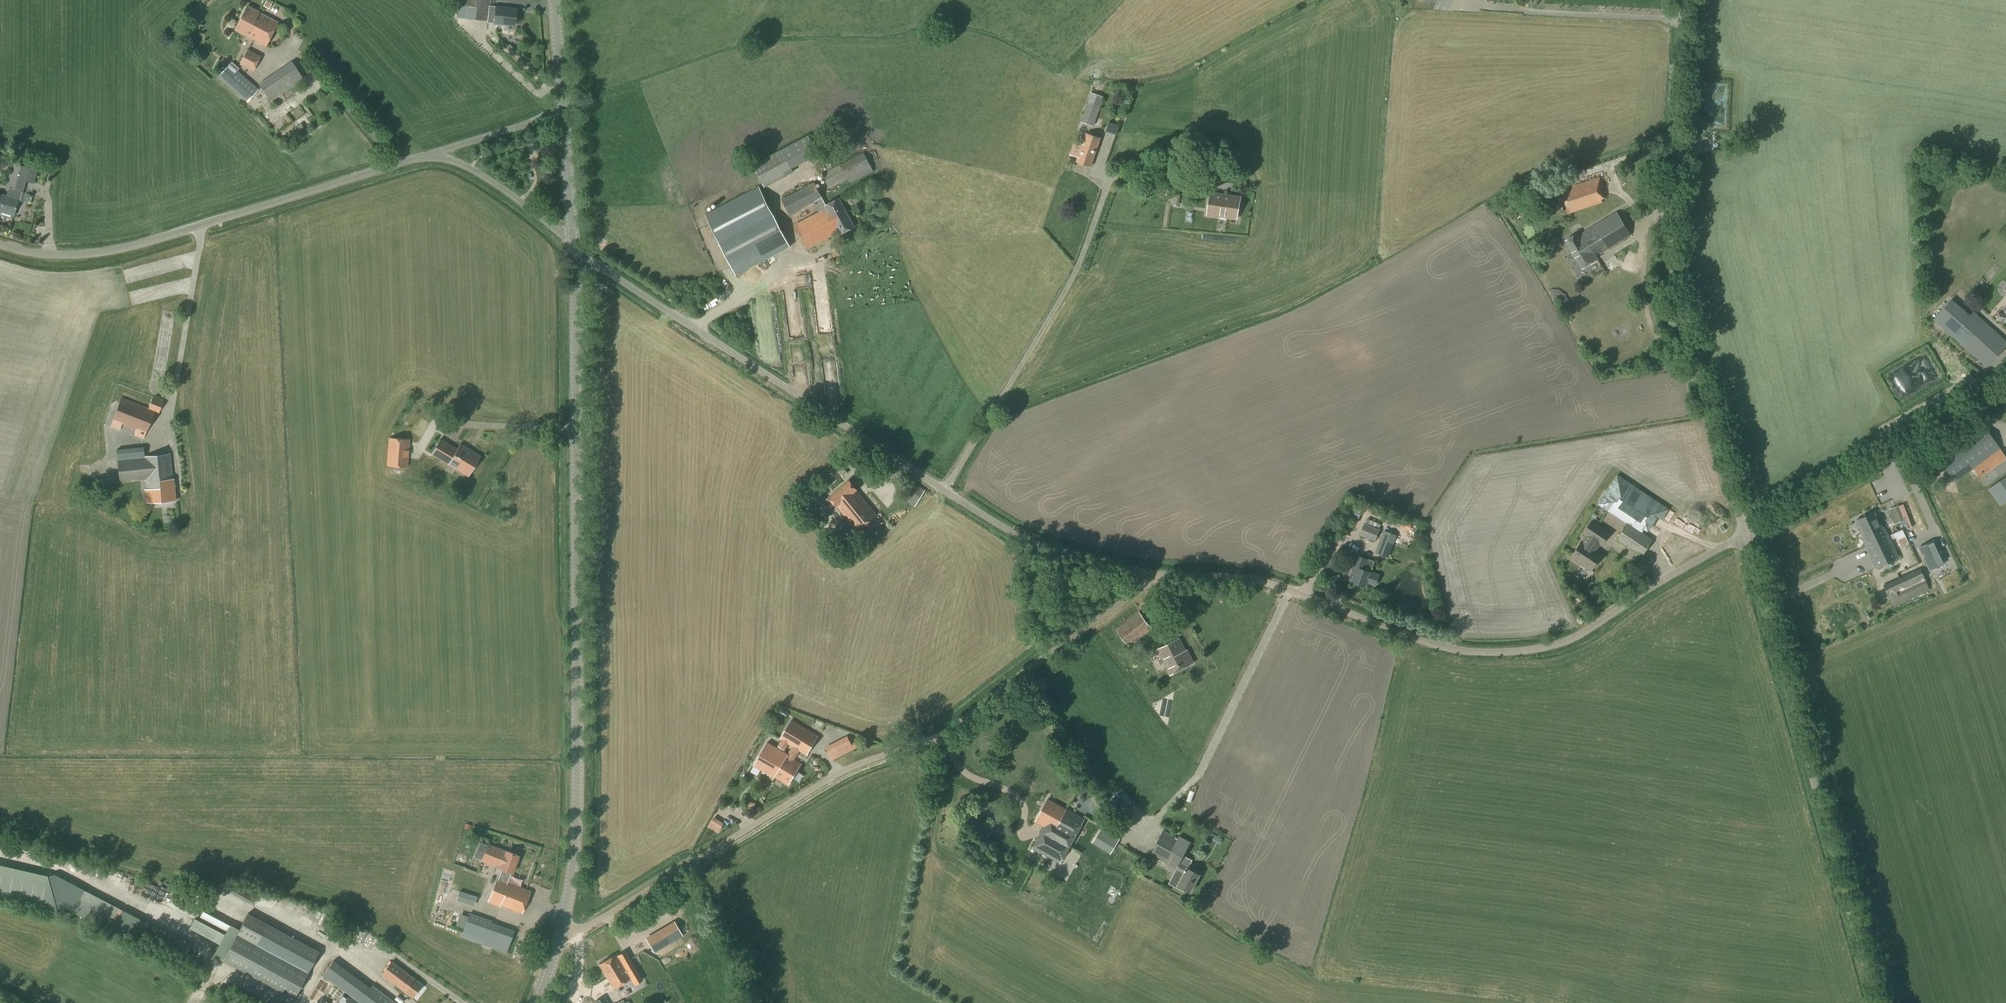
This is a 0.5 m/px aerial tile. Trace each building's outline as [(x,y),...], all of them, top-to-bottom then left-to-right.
[(266,0),(263,6),(269,9),(272,4),(266,0)] [(516,9),(496,7),(497,4),(491,3),(491,0),(459,0),(459,6),(468,7),(467,19),(495,21),(494,24),(514,26),(516,9)] [(266,46),(278,22),(259,12),(248,6),(235,30),(266,46)] [(253,72),(261,57),(247,50),(239,65),(253,72)] [(269,101),(303,79),(292,61),(272,75),(258,85),(269,101)] [(247,102),(258,89),(230,64),(218,77),(247,102)] [(1100,107),(1103,98),(1090,94),(1088,103),(1081,122),(1093,127),(1100,107)] [(1114,122),(1110,131),(1119,135),(1123,126),(1114,122)] [(305,123),(299,127),(304,133),(309,129),(305,123)] [(1091,167),(1099,138),(1085,134),(1077,163),(1091,167)] [(764,188),(776,182),(794,172),(792,169),(818,155),(808,135),(752,165),(764,188)] [(849,184),(873,171),(863,153),(822,174),(822,175),(829,189),(847,180),(849,184)] [(35,170),(12,163),(5,187),(9,188),(6,196),(0,194),(0,212),(13,216),(18,201),(20,201),(22,192),(26,182),(32,183),(35,170)] [(1568,214),(1602,203),(1601,200),(1604,199),(1601,187),(1604,187),(1600,177),(1561,190),(1568,214)] [(826,206),(822,198),(814,183),(782,200),(790,215),(814,202),(817,209),(816,210),(818,213),(795,225),(807,248),(839,232),(840,234),(854,227),(839,199),(826,206)] [(790,247),(782,232),(773,214),(759,187),(705,215),(719,242),(728,261),(736,275),(790,247)] [(1237,219),(1240,197),(1210,193),(1207,215),(1237,219)] [(1596,257),(1630,236),(1617,213),(1578,237),(1576,235),(1565,241),(1582,269),(1597,259),(1596,257)] [(1951,300),(1951,299),(1933,320),(1987,369),(2005,347),(2005,341),(1974,312),(1970,316),(1951,300)] [(159,413),(163,401),(153,397),(148,408),(121,398),(113,420),(110,427),(120,431),(121,425),(136,430),(134,435),(143,439),(154,411),(159,413)] [(2005,472),(2005,457),(2000,449),(2001,449),(1982,424),(1937,457),(1955,483),(1974,469),(1986,486),(2005,472)] [(387,466),(406,467),(407,467),(409,440),(389,438),(386,466),(387,466)] [(467,477),(481,464),(465,446),(460,451),(457,447),(447,456),(451,460),(449,461),(455,468),(457,466),(467,477)] [(144,457),(143,447),(117,450),(118,460),(120,481),(145,479),(146,490),(145,490),(146,503),(175,500),(173,479),(172,479),(170,454),(144,457)] [(1599,504),(1627,523),(1641,532),(1644,529),(1647,531),(1658,515),(1662,518),(1668,509),(1619,476),(1599,504)] [(2005,502),(2005,477),(1988,490),(1999,506),(2005,502)] [(925,491),(908,480),(902,490),(911,497),(908,502),(915,507),(921,498),(925,491)] [(849,481),(829,497),(836,507),(837,506),(857,531),(876,515),(856,491),(857,490),(849,481)] [(1894,525),(1904,521),(1898,506),(1888,510),(1894,525)] [(1882,529),(1874,513),(1856,521),(1867,544),(1866,544),(1877,568),(1897,558),(1884,529),(1882,529)] [(1399,527),(1402,520),(1394,517),(1391,524),(1399,527)] [(1601,545),(1609,533),(1591,521),(1583,533),(1587,536),(1583,543),(1581,542),(1571,557),(1591,570),(1601,555),(1594,550),(1598,543),(1601,545)] [(1641,557),(1653,540),(1641,532),(1627,523),(1616,540),(1641,557)] [(1375,542),(1380,530),(1364,524),(1359,536),(1375,542)] [(1908,543),(1902,530),(1890,535),(1892,539),(1896,537),(1900,546),(1908,543)] [(1388,558),(1396,536),(1384,532),(1375,553),(1388,558)] [(1944,564),(1933,541),(1919,548),(1929,570),(1944,564)] [(1376,585),(1379,576),(1370,573),(1370,572),(1364,570),(1367,559),(1358,556),(1352,574),(1354,575),(1352,582),(1365,587),(1367,582),(1376,585)] [(1894,609),(1930,591),(1920,568),(1883,586),(1894,609)] [(1129,647),(1152,629),(1139,612),(1116,630),(1129,647)] [(1186,654),(1178,639),(1158,650),(1170,675),(1192,663),(1187,653),(1186,654)] [(806,755),(818,736),(791,720),(780,740),(781,741),(778,746),(785,751),(788,745),(806,755)] [(832,760),(854,749),(848,737),(826,749),(832,760)] [(789,785),(801,764),(787,756),(788,754),(767,742),(754,766),(774,778),(775,777),(789,785)] [(1068,811),(1065,810),(1066,809),(1048,800),(1036,822),(1044,827),(1037,839),(1027,833),(1019,848),(1029,854),(1056,869),(1084,819),(1068,811)] [(714,829),(718,832),(722,826),(718,823),(714,829)] [(1110,855),(1120,839),(1102,827),(1092,843),(1110,855)] [(1178,840),(1163,832),(1151,854),(1176,867),(1177,868),(1175,870),(1183,874),(1180,879),(1177,877),(1174,878),(1171,882),(1173,886),(1183,892),(1184,890),(1190,894),(1200,875),(1186,868),(1187,866),(1180,861),(1189,843),(1179,837),(1178,840)] [(512,873),(519,856),(488,844),(482,860),(496,866),(496,867),(502,869),(497,881),(496,880),(487,902),(499,907),(500,905),(522,913),(531,891),(507,882),(511,872),(512,873)] [(1025,866),(1032,868),(1034,863),(1027,860),(1025,866)] [(51,874),(37,872),(35,885),(27,884),(28,880),(16,878),(18,866),(0,864),(0,896),(33,901),(33,896),(39,897),(40,892),(48,893),(51,874)] [(443,888),(451,890),(455,876),(446,874),(443,888)] [(478,905),(481,894),(463,889),(460,900),(478,905)] [(248,913),(238,932),(229,927),(224,937),(194,921),(189,930),(220,946),(214,955),(294,998),(319,951),(248,913)] [(492,921),(469,913),(468,917),(460,915),(456,926),(464,929),(462,933),(484,941),(483,945),(493,949),(501,926),(492,923),(492,921)] [(655,953),(669,945),(662,933),(654,937),(658,943),(651,947),(655,953)] [(377,949),(379,938),(365,934),(362,945),(377,949)] [(614,988),(629,979),(615,955),(600,964),(614,988)] [(333,961),(323,975),(351,995),(345,1002),(396,1002),(372,985),(370,988),(333,961)] [(412,997),(421,984),(392,962),(382,974),(412,997)]
